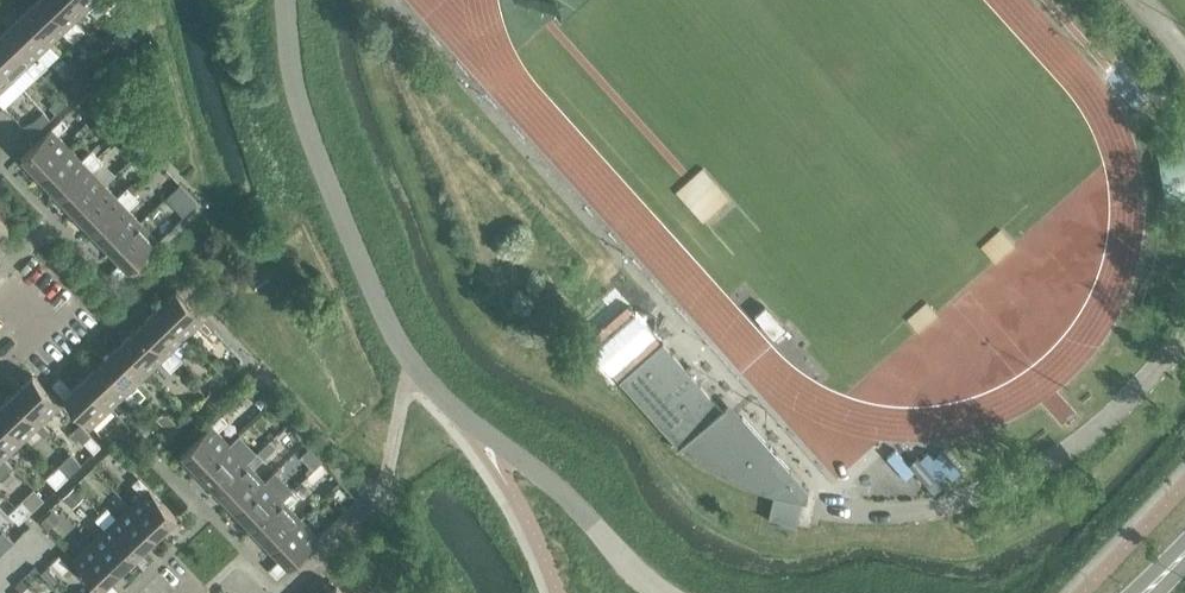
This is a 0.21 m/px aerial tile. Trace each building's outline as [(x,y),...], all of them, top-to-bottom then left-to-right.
[(79,36),(44,0),(36,0),(22,14),(50,43),(63,31),(72,42),(79,36)] [(87,8),(80,0),(44,0),(79,36),(85,30),(75,20),(87,8)] [(22,14),(3,31),(41,71),(47,65),(38,55),(50,43),(22,14)] [(13,79),(25,67),(35,77),(41,71),(3,31),(0,34),(0,65),(13,79)] [(13,79),(0,65),(0,91),(13,79)] [(48,66),(42,71),(47,76),(53,71),(48,66)] [(72,86),(78,92),(87,83),(81,77),(72,86)] [(80,100),(89,109),(100,99),(91,90),(80,100)] [(60,96),(49,107),(56,114),(67,104),(60,96)] [(50,119),(44,112),(35,120),(41,127),(50,119)] [(21,156),(40,175),(69,147),(57,134),(68,124),(61,118),(21,156)] [(128,148),(134,155),(143,147),(136,140),(128,148)] [(81,159),(69,147),(40,175),(57,193),(97,155),(91,149),(81,159)] [(1158,156),(1167,203),(1184,200),(1184,151),(1158,156)] [(103,161),(97,155),(57,193),(75,212),(105,184),(93,171),(103,161)] [(131,182),(127,186),(133,193),(137,189),(131,182)] [(168,195),(186,214),(198,203),(180,183),(168,195)] [(127,186),(117,196),(105,184),(75,212),(93,231),(133,193),(127,186)] [(139,199),(133,193),(93,231),(110,249),(140,221),(128,209),(139,199)] [(8,228),(0,219),(0,236),(8,228)] [(158,240),(140,221),(110,249),(121,260),(109,272),(117,280),(158,240)] [(176,289),(157,307),(185,336),(198,325),(208,335),(214,329),(176,289)] [(173,348),(185,336),(157,307),(138,324),(176,364),(183,359),(173,348)] [(161,360),(170,370),(176,364),(138,324),(120,342),(148,372),(161,360)] [(760,490),(773,494),(781,496),(789,498),(797,500),(807,501),(808,500),(807,500),(809,490),(791,470),(790,470),(742,416),(727,430),(714,416),(723,408),(722,407),(721,408),(663,343),(663,342),(662,341),(618,380),(619,381),(620,381),(678,446),(677,447),(678,448),(681,445),(685,450),(696,457),(702,461),(710,467),(716,470),(725,475),(737,481),(750,486),(760,490)] [(136,384),(148,372),(120,342),(101,360),(139,400),(145,394),(136,384)] [(101,360),(83,378),(111,407),(123,395),(133,406),(139,400),(101,360)] [(61,403),(33,374),(13,392),(42,422),(61,403)] [(52,384),(92,425),(111,407),(83,378),(71,388),(60,376),(52,384)] [(42,422),(13,392),(0,405),(0,415),(23,439),(36,427),(43,435),(49,429),(42,422)] [(266,402),(260,396),(255,401),(261,407),(266,402)] [(188,412),(197,403),(192,399),(185,399),(180,404),(188,412)] [(274,425),(281,418),(269,406),(262,413),(274,425)] [(156,417),(169,431),(177,423),(168,413),(160,413),(156,417)] [(200,471),(229,443),(218,430),(228,421),(221,414),(181,452),(200,471)] [(5,457),(23,439),(0,415),(0,452),(5,457)] [(79,436),(85,429),(80,423),(69,433),(75,439),(79,436)] [(83,441),(94,451),(100,445),(90,434),(83,441)] [(268,441),(257,452),(217,490),(235,508),(265,480),(253,468),(274,447),(268,441)] [(241,455),(229,443),(200,471),(217,490),(257,452),(252,445),(241,455)] [(314,467),(321,461),(308,447),(302,454),(314,467)] [(5,457),(0,452),(0,475),(11,464),(5,457)] [(71,452),(52,470),(63,481),(81,463),(71,452)] [(46,476),(56,487),(63,481),(52,470),(46,476)] [(142,493),(129,505),(158,534),(177,516),(139,476),(132,483),(142,493)] [(277,493),(265,480),(235,508),(253,527),(293,489),(287,483),(277,493)] [(64,494),(71,502),(81,492),(74,484),(64,494)] [(288,505),(299,495),(293,489),(253,527),(270,546),(300,517),(288,505)] [(22,499),(15,506),(25,516),(32,510),(22,499)] [(139,552),(158,534),(129,505),(117,517),(107,506),(101,512),(139,552)] [(19,522),(25,516),(15,506),(9,512),(19,522)] [(50,527),(59,518),(51,510),(42,519),(50,527)] [(105,528),(92,540),(120,570),(139,552),(101,512),(95,518),(105,528)] [(318,536),(300,517),(270,546),(281,557),(269,568),(277,576),(318,536)] [(109,581),(120,570),(92,540),(73,558),(106,592),(120,592),(121,592),(109,581)] [(52,561),(62,571),(69,565),(59,554),(52,561)] [(72,570),(68,566),(63,571),(67,575),(72,570)] [(40,572),(49,582),(55,576),(46,567),(40,572)] [(21,590),(24,592),(36,592),(28,584),(21,590)] [(328,592),(344,592),(336,585),(328,592)]
